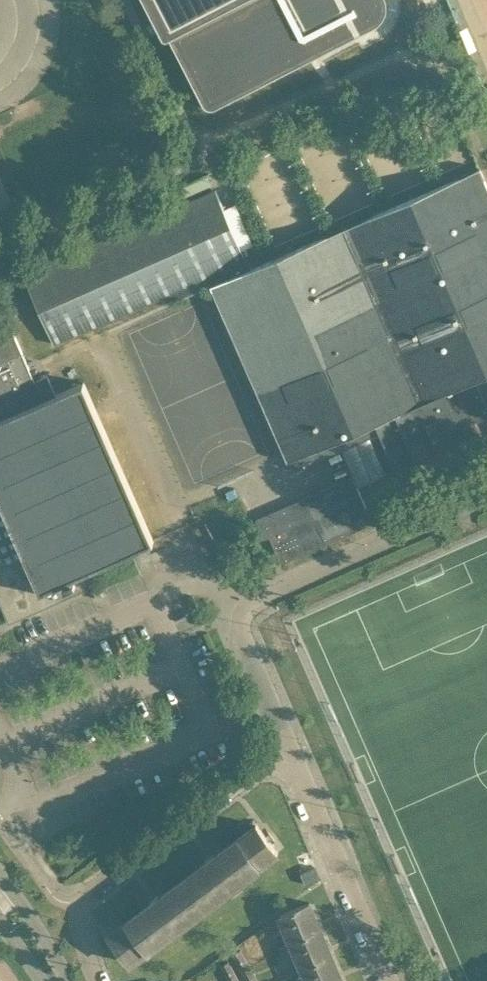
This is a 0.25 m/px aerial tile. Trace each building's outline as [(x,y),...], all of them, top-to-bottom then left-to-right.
[(157,20),(162,29),(164,33),(164,34),(165,35),(166,35),(167,36),(168,36),(168,35),(169,35),(203,101),(204,102),(206,104),(207,105),(209,106),(211,106),(213,106),(215,106),(217,105),(312,57),(375,24),(379,21),(382,18),(385,14),(387,10),(388,5),(388,1),(388,0),(147,0),(157,20)] [(480,169),(479,167),(479,168),(478,168),(221,281),(219,275),(211,279),(212,282),(213,284),(211,285),(288,459),(291,458),(293,462),(296,469),(372,436),(380,433),(387,449),(396,469),(461,440),(480,432),(475,421),(486,415),(486,185),(480,169)] [(246,259),(224,207),(216,189),(24,273),(54,343),(171,292),(174,299),(212,282),(211,279),(219,275),(217,272),(246,259)] [(23,352),(9,320),(8,320),(0,324),(0,395),(21,385),(35,379),(23,352)] [(21,385),(0,395),(0,600),(10,622),(90,586),(84,571),(153,541),(83,381),(57,393),(48,373),(21,385)] [(372,520),(353,476),(256,518),(264,538),(269,536),(281,563),(373,523),(372,520)] [(103,595),(100,589),(99,587),(93,590),(97,598),(103,595)] [(278,852),(256,823),(238,837),(259,866),(278,852)] [(259,866),(238,837),(215,854),(214,852),(205,859),(206,860),(183,877),(205,906),(259,866)] [(127,919),(149,948),(205,906),(183,877),(160,895),(159,893),(150,900),(151,901),(127,919)] [(283,912),(278,915),(279,918),(307,980),(344,980),(343,979),(340,980),(336,970),(339,969),(332,952),(329,954),(325,945),(328,944),(321,927),(318,928),(314,919),(317,918),(310,901),(283,912)] [(149,948),(127,919),(109,933),(130,962),(149,948)] [(241,949),(232,953),(237,963),(246,958),(241,949)] [(251,967),(246,958),(237,963),(242,972),(251,967)] [(230,961),(221,966),(225,975),(234,970),(230,961)] [(251,967),(242,972),(247,980),(248,980),(256,977),(251,967)] [(234,970),(225,975),(229,980),(236,980),(239,980),(234,970)]
